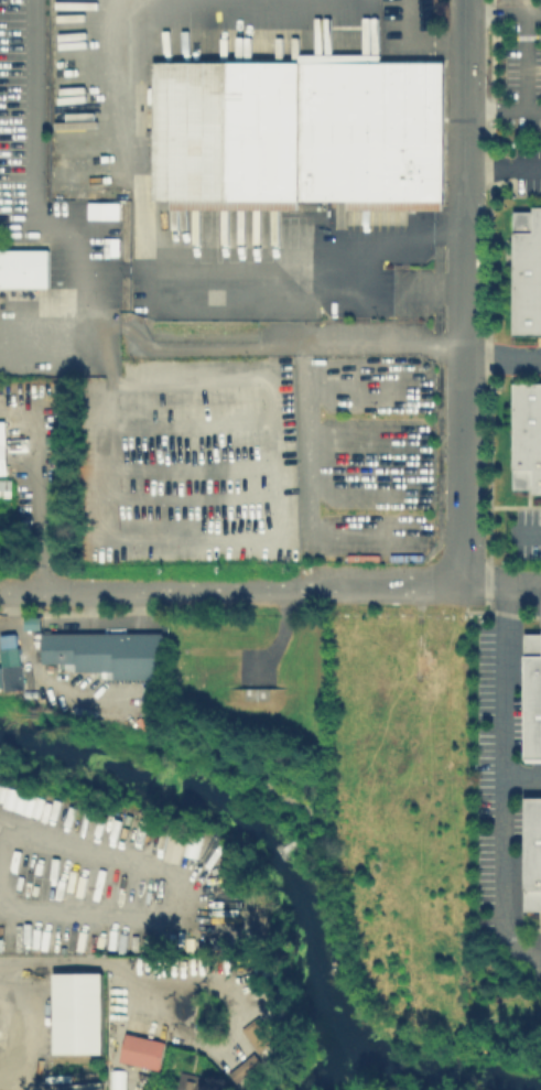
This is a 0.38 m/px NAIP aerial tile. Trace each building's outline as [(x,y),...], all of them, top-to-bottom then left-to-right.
[(151,62),(442,62),(442,198),(152,199),(151,62)] [(87,202),(87,218),(119,219),(120,202),(87,202)] [(540,334),(540,208),(512,208),(512,333),(540,334)] [(47,285),(47,248),(0,248),(0,285),(47,285)] [(513,382),(540,382),(540,493),(513,493),(513,382)] [(23,629),(40,629),(40,615),(23,615),(23,629)] [(540,758),(540,626),(522,626),(522,758),(540,758)] [(170,636),(170,682),(122,682),(121,672),(84,672),(85,665),(48,667),(47,635),(170,636)] [(26,690),(4,692),(1,668),(23,665),(26,690)] [(524,797),(540,797),(540,913),(524,913),(524,797)] [(105,974),(105,1056),(56,1056),(56,975),(105,974)] [(279,1038),(262,1051),(244,1028),(260,1016),(279,1038)] [(167,1040),(162,1068),(122,1059),(128,1032),(167,1040)] [(258,1054),(266,1065),(240,1084),(231,1073),(258,1054)] [(206,1083),(204,1089),(178,1089),(183,1069),(201,1073),(198,1081),(206,1083)]
